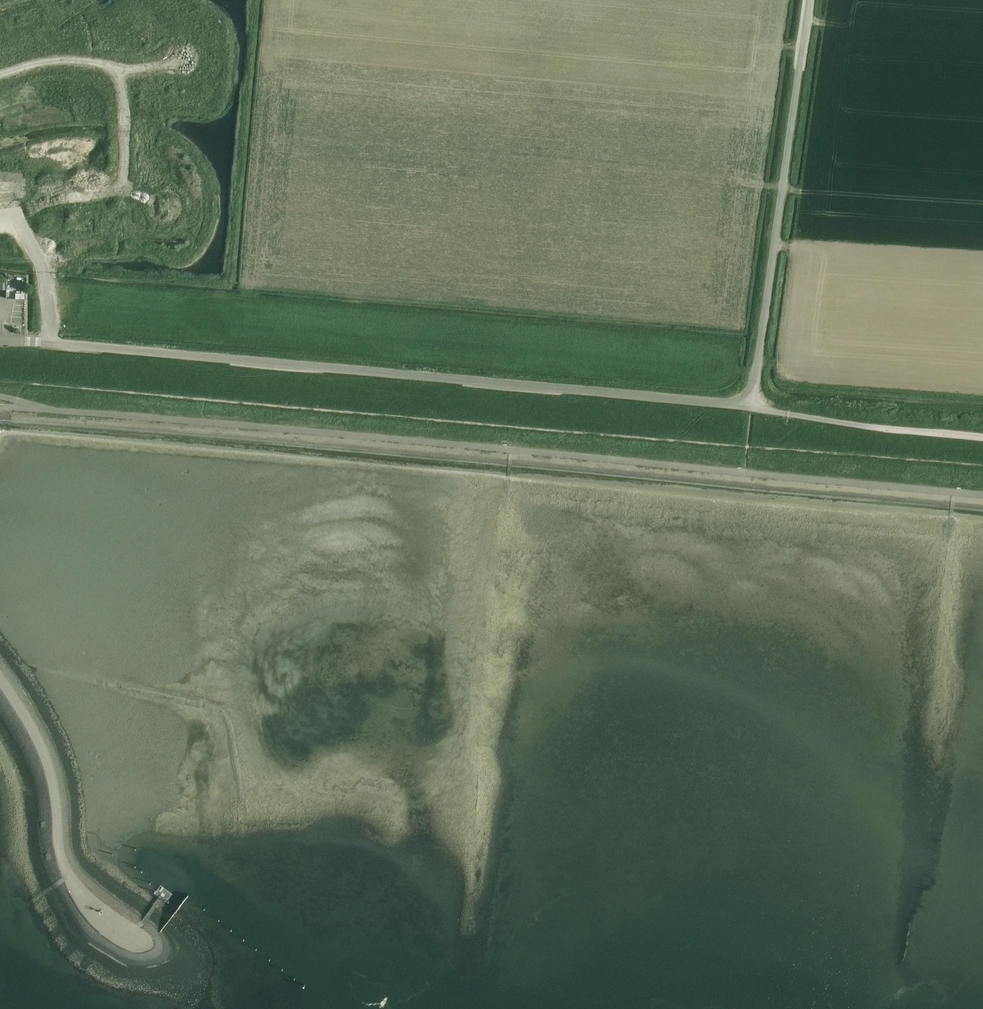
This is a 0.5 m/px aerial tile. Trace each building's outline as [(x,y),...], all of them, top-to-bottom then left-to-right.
[(21,308),(20,319),(32,320),(33,309),(21,308)]
